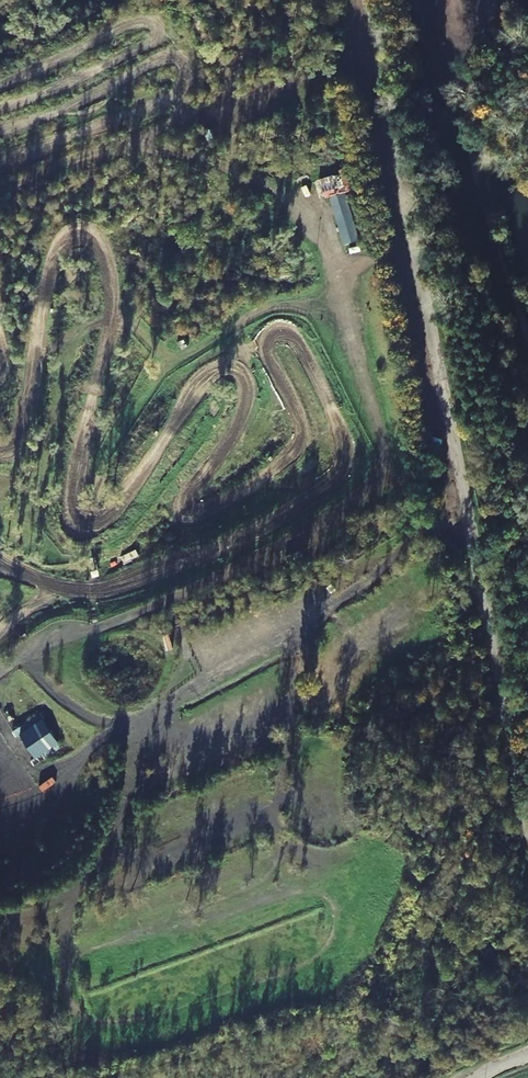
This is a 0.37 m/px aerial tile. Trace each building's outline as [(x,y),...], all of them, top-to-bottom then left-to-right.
[(323,198),(329,196),(342,244),(360,239),(342,172),(318,178),(323,198)] [(17,736),(43,717),(39,712),(13,730),(17,736)]
